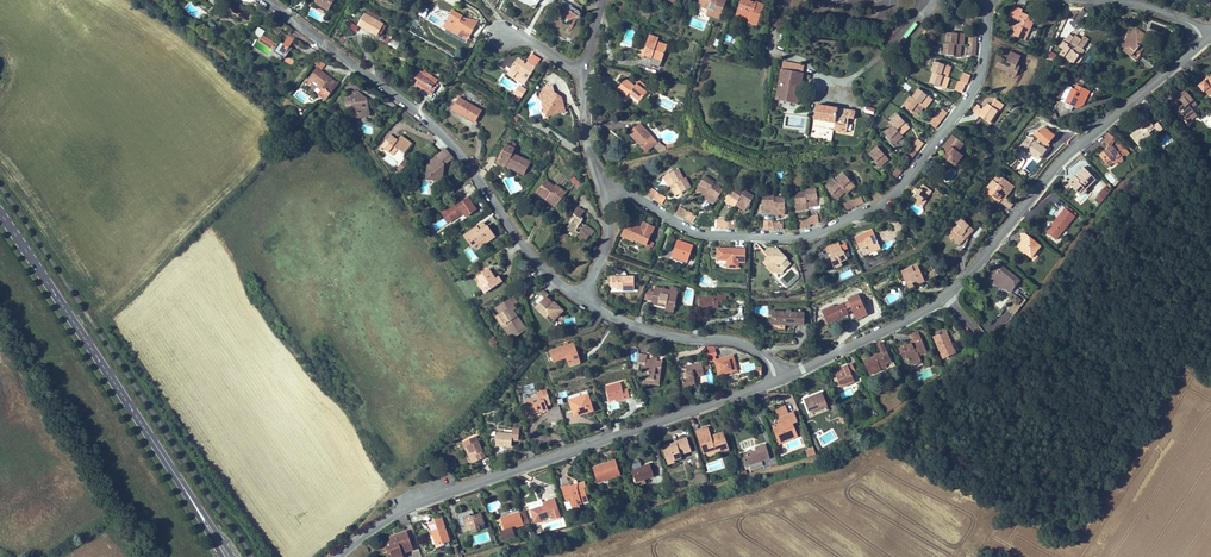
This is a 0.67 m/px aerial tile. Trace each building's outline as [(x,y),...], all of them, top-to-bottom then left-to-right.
[(318,1),(316,3),(328,10),(334,0),(331,0),(327,7),(318,1)] [(569,33),(574,26),(578,17),(580,16),(579,11),(576,10),(576,8),(575,7),(577,4),(569,0),(567,0),(564,6),(562,6),(561,8),(562,9),(564,18),(568,20),(573,18),(575,19),(572,25),(567,32),(563,29),(557,40),(563,44),(569,33)] [(724,0),(700,0),(698,6),(708,9),(707,14),(714,17),(715,14),(720,16),(725,1),(724,0)] [(749,1),(749,0),(742,0),(738,11),(744,13),(743,15),(751,17),(750,20),(749,22),(756,25),(763,5),(756,2),(755,4),(749,1)] [(200,3),(198,6),(204,11),(207,8),(200,3)] [(1033,17),(1026,14),(1025,16),(1020,14),(1021,12),(1022,9),(1014,5),(1010,14),(1013,16),(1012,17),(1018,20),(1017,21),(1018,22),(1017,26),(1015,25),(1011,34),(1023,40),(1033,17)] [(463,36),(462,38),(467,41),(468,39),(469,40),(470,38),(469,37),(479,20),(469,18),(466,24),(460,21),(462,17),(463,15),(449,8),(447,13),(450,14),(445,23),(455,29),(454,30),(463,36)] [(365,14),(358,25),(380,37),(386,26),(379,22),(382,18),(368,10),(366,14),(365,14)] [(1078,10),(1071,10),(1067,17),(1073,20),(1079,11),(1078,10)] [(744,13),(738,11),(737,15),(750,20),(751,17),(743,15),(744,13)] [(1025,41),(1035,18),(1033,17),(1023,40),(1025,41)] [(348,27),(356,32),(359,26),(351,22),(348,27)] [(445,23),(442,28),(462,39),(462,38),(463,36),(454,30),(455,29),(445,23)] [(276,25),(272,28),(277,35),(281,32),(276,25)] [(272,49),(274,46),(276,43),(263,35),(265,31),(258,27),(254,34),(261,38),(259,41),(272,49)] [(1138,44),(1145,36),(1140,32),(1139,29),(1137,30),(1135,28),(1128,37),(1130,39),(1128,42),(1127,41),(1121,48),(1131,56),(1135,51),(1138,54),(1143,48),(1140,46),(1138,44)] [(1147,36),(1139,29),(1140,32),(1145,36),(1138,44),(1140,46),(1147,36)] [(964,39),(964,34),(947,32),(946,43),(944,43),(943,55),(960,56),(961,51),(959,51),(959,45),(961,45),(962,39),(964,39)] [(657,41),(655,40),(656,36),(650,34),(645,47),(647,47),(644,55),(652,58),(650,63),(660,67),(668,44),(657,41)] [(726,34),(724,41),(729,43),(732,36),(726,34)] [(1081,40),(1075,35),(1073,37),(1069,34),(1065,40),(1066,40),(1065,42),(1063,41),(1059,46),(1063,49),(1059,54),(1063,57),(1064,57),(1073,63),(1079,55),(1075,52),(1079,47),(1082,49),(1082,48),(1089,39),(1084,36),(1081,40)] [(976,56),(977,37),(969,36),(968,55),(976,56)] [(1065,40),(1061,36),(1055,44),(1059,46),(1063,41),(1065,42),(1066,40),(1065,40)] [(393,40),(389,45),(396,50),(400,44),(393,40)] [(284,44),(282,42),(277,48),(279,49),(283,52),(281,55),(282,55),(281,57),(283,58),(283,56),(285,57),(287,53),(288,53),(291,48),(289,47),(284,44)] [(1085,50),(1082,48),(1082,49),(1079,47),(1075,52),(1079,55),(1080,56),(1085,50)] [(1020,67),(1016,65),(1021,56),(1010,51),(1006,61),(1010,63),(1008,66),(1002,63),(1004,59),(999,57),(995,67),(1004,71),(1005,69),(1007,70),(1006,72),(1012,74),(1014,71),(1017,72),(1020,67)] [(1138,54),(1135,51),(1131,56),(1136,60),(1140,55),(1138,54)] [(520,79),(525,83),(530,76),(529,75),(533,70),(534,70),(535,67),(529,63),(529,62),(536,67),(541,59),(532,54),(525,65),(523,63),(524,62),(518,59),(515,64),(514,64),(516,61),(512,59),(499,61),(498,64),(498,66),(504,69),(506,65),(512,69),(509,74),(519,80),(520,79)] [(326,65),(317,58),(312,64),(317,67),(321,71),(326,65)] [(945,76),(947,71),(949,72),(951,67),(935,61),(931,72),(933,72),(930,83),(946,89),(947,83),(945,83),(947,77),(945,76)] [(332,88),(336,82),(321,71),(317,67),(308,80),(312,83),(314,81),(319,84),(325,89),(323,93),(328,97),(331,93),(331,92),(333,89),(334,89),(332,88)] [(803,73),(782,69),(776,99),(797,104),(803,73)] [(434,85),(435,84),(437,81),(437,80),(424,71),(423,74),(418,71),(414,77),(419,80),(417,83),(419,84),(419,85),(423,88),(420,93),(425,96),(427,93),(429,94),(428,96),(432,98),(435,93),(433,92),(436,88),(435,87),(436,86),(434,85)] [(962,93),(966,84),(967,84),(970,75),(963,72),(959,81),(958,80),(954,90),(962,93)] [(1210,93),(1210,77),(1209,78),(1209,79),(1205,82),(1204,81),(1198,86),(1203,91),(1204,91),(1208,95),(1210,93)] [(627,96),(629,94),(631,92),(633,94),(632,94),(640,101),(644,96),(643,95),(646,91),(647,92),(650,89),(639,80),(635,86),(626,78),(621,84),(622,85),(619,89),(627,96)] [(1075,89),(1062,83),(1055,98),(1065,103),(1063,107),(1071,111),(1073,107),(1076,108),(1083,105),(1090,91),(1077,85),(1075,89)] [(319,94),(326,100),(328,97),(323,93),(325,89),(319,84),(317,86),(321,90),(319,94)] [(544,87),(546,94),(554,92),(552,85),(544,87)] [(519,94),(522,96),(525,92),(521,90),(522,88),(520,87),(516,93),(518,95),(519,94)] [(932,99),(919,89),(912,98),(910,96),(903,105),(917,116),(920,111),(918,110),(922,106),(924,107),(927,102),(929,103),(932,99)] [(1185,92),(1176,90),(1172,93),(1172,102),(1174,100),(1182,94),(1185,92)] [(352,110),(353,114),(357,117),(365,116),(369,110),(368,101),(369,100),(370,99),(367,99),(358,92),(350,93),(350,98),(347,98),(345,98),(347,106),(352,105),(354,107),(352,110)] [(544,114),(549,116),(550,112),(552,113),(553,115),(560,113),(564,106),(562,97),(557,98),(556,97),(554,92),(546,94),(545,94),(542,100),(541,100),(544,114)] [(633,94),(631,92),(629,94),(639,102),(640,101),(632,94),(633,94)] [(1197,104),(1189,94),(1185,97),(1182,94),(1174,100),(1178,104),(1181,101),(1183,104),(1180,107),(1176,110),(1181,117),(1183,116),(1186,120),(1191,117),(1192,119),(1197,115),(1191,108),(1197,104)] [(476,122),(477,120),(482,110),(459,97),(457,101),(454,106),(464,112),(463,114),(476,122)] [(1004,105),(996,99),(991,106),(988,104),(985,108),(985,107),(983,110),(979,115),(984,118),(983,119),(989,123),(997,111),(999,112),(1004,105)] [(454,106),(457,101),(455,100),(451,108),(460,113),(459,114),(476,124),(478,120),(477,120),(476,122),(463,114),(464,112),(454,106)] [(1178,104),(1174,100),(1172,102),(1170,103),(1176,110),(1180,107),(1178,104)] [(983,110),(979,108),(980,106),(977,104),(972,111),(983,119),(984,118),(979,115),(983,110)] [(855,112),(838,108),(816,105),(814,118),(827,121),(826,128),(813,126),(811,138),(832,142),(834,129),(847,132),(849,118),(854,119),(855,112)] [(941,108),(929,123),(935,128),(947,113),(941,108)] [(990,124),(999,112),(997,111),(989,123),(990,124)] [(1147,119),(1141,111),(1136,115),(1142,123),(1147,119)] [(910,127),(898,114),(890,122),(891,124),(883,131),(894,144),(898,140),(897,139),(901,135),(900,133),(904,129),(906,131),(910,127)] [(1153,126),(1147,118),(1147,119),(1142,123),(1141,123),(1143,125),(1130,136),(1138,145),(1145,140),(1151,135),(1149,133),(1155,128),(1158,132),(1162,128),(1158,122),(1153,126)] [(657,142),(640,124),(632,131),(642,142),(639,144),(647,152),(657,142)] [(1054,136),(1044,127),(1039,130),(1035,135),(1036,136),(1035,138),(1028,137),(1019,147),(1024,152),(1026,150),(1030,153),(1034,156),(1036,154),(1040,157),(1042,154),(1046,149),(1049,146),(1047,145),(1054,136)] [(642,142),(632,131),(630,133),(639,144),(642,142)] [(1113,147),(1111,144),(1114,141),(1116,138),(1109,133),(1103,142),(1109,146),(1107,148),(1108,150),(1106,152),(1108,154),(1106,155),(1104,152),(1099,156),(1105,162),(1104,164),(1107,164),(1108,166),(1113,163),(1112,161),(1115,158),(1118,162),(1121,162),(1122,161),(1123,158),(1122,157),(1124,155),(1127,156),(1130,153),(1120,141),(1113,147)] [(390,135),(380,148),(383,151),(385,149),(394,155),(395,153),(402,158),(412,144),(405,139),(403,137),(400,142),(398,140),(394,137),(390,135)] [(957,152),(963,144),(952,135),(944,146),(950,150),(948,152),(944,157),(955,165),(962,155),(957,152)] [(912,159),(924,143),(917,138),(905,154),(912,159)] [(662,153),(665,146),(657,142),(654,148),(662,153)] [(507,164),(524,172),(529,162),(514,154),(515,152),(513,151),(514,149),(507,145),(497,164),(504,168),(506,166),(507,164)] [(887,158),(877,146),(869,154),(880,167),(884,163),(883,161),(887,158)] [(446,148),(436,156),(444,164),(453,157),(446,148)] [(436,166),(441,167),(444,164),(436,156),(431,160),(436,166)] [(441,180),(442,180),(443,169),(441,169),(441,167),(436,166),(431,160),(431,161),(432,162),(431,163),(428,163),(427,174),(431,174),(431,175),(434,179),(435,179),(441,180)] [(1031,161),(1025,170),(1030,172),(1036,164),(1031,161)] [(506,166),(523,174),(524,172),(507,164),(506,166)] [(902,171),(896,166),(890,174),(896,179),(902,171)] [(1085,169),(1083,168),(1075,176),(1077,178),(1078,177),(1077,176),(1085,169)] [(691,187),(686,177),(684,178),(678,169),(663,177),(666,181),(668,180),(671,186),(673,185),(675,190),(673,191),(676,195),(691,187)] [(1095,180),(1085,169),(1077,176),(1078,177),(1077,178),(1075,176),(1068,182),(1078,193),(1083,188),(1084,190),(1095,180)] [(855,186),(844,173),(835,180),(834,179),(825,186),(837,199),(841,196),(839,194),(844,190),(845,192),(850,188),(851,189),(855,186)] [(577,187),(582,183),(575,176),(571,180),(577,187)] [(723,190),(714,184),(715,182),(705,176),(696,190),(701,193),(702,191),(707,194),(705,196),(710,199),(709,201),(714,204),(723,190)] [(998,200),(1001,196),(1001,195),(1000,194),(1002,192),(1004,194),(1012,185),(1003,178),(1001,181),(996,176),(987,187),(994,193),(992,195),(998,200)] [(537,193),(546,199),(548,197),(557,203),(565,192),(556,185),(555,187),(546,181),(537,193)] [(931,191),(923,184),(918,190),(913,197),(918,200),(921,202),(923,198),(925,200),(931,191)] [(1001,196),(1004,198),(1005,197),(1014,186),(1012,185),(1004,194),(1002,192),(1000,194),(1001,195),(1001,196)] [(754,196),(745,190),(743,192),(734,186),(725,201),(729,204),(731,202),(736,205),(737,203),(742,206),(741,208),(745,211),(754,196)] [(646,194),(662,204),(666,197),(650,187),(646,194)] [(818,205),(816,188),(805,190),(805,192),(794,193),(796,211),(802,210),(801,208),(808,207),(807,205),(813,204),(813,206),(818,205)] [(1103,189),(1098,194),(1104,199),(1109,193),(1108,193),(1103,189)] [(774,195),(763,195),(762,212),(768,212),(768,210),(773,210),(773,212),(780,212),(779,215),(785,215),(785,198),(774,197),(774,195)] [(847,211),(864,203),(861,195),(843,203),(847,211)] [(546,199),(555,206),(557,203),(548,197),(546,199)] [(1005,197),(1004,198),(1001,202),(1009,209),(1013,204),(1005,197)] [(446,212),(452,221),(464,213),(466,216),(476,210),(468,198),(459,205),(456,206),(455,205),(446,212)] [(449,223),(452,221),(446,212),(455,205),(456,206),(459,205),(457,202),(442,213),(449,223)] [(684,218),(693,223),(697,216),(688,210),(688,211),(680,206),(676,213),(684,218)] [(578,207),(573,213),(576,215),(578,217),(580,218),(585,211),(578,207)] [(1075,216),(1065,208),(1056,219),(1057,219),(1055,223),(1054,222),(1046,232),(1056,240),(1075,216)] [(584,226),(580,224),(583,220),(583,219),(583,218),(582,217),(581,217),(580,218),(578,217),(576,215),(567,228),(574,233),(572,235),(576,237),(577,236),(582,239),(583,237),(587,240),(590,235),(592,236),(595,231),(585,225),(584,226)] [(810,225),(819,223),(818,215),(808,217),(809,219),(799,220),(800,228),(810,226),(810,225)] [(436,231),(447,223),(443,218),(432,226),(436,231)] [(973,229),(961,218),(956,223),(958,225),(950,233),(952,235),(949,238),(953,242),(953,241),(958,245),(963,238),(962,237),(965,235),(966,236),(973,229)] [(716,227),(736,228),(736,220),(716,219),(716,227)] [(763,229),(783,229),(783,221),(764,220),(763,229)] [(477,227),(480,231),(486,227),(483,222),(477,227)] [(654,227),(644,222),(641,228),(640,230),(638,229),(639,228),(628,222),(623,234),(634,239),(646,245),(645,247),(650,249),(653,242),(648,240),(654,227)] [(485,237),(487,241),(488,242),(495,237),(487,226),(486,227),(480,231),(477,227),(464,235),(473,247),(482,240),(483,240),(482,239),(485,237)] [(974,230),(973,229),(966,236),(965,235),(962,237),(963,238),(958,245),(959,246),(974,230)] [(875,235),(869,237),(866,232),(855,237),(860,249),(868,245),(871,253),(881,248),(875,235)] [(1041,246),(1029,237),(1028,239),(1023,239),(1022,241),(1017,246),(1020,249),(1022,248),(1022,251),(1029,256),(1030,255),(1034,254),(1041,246)] [(692,246),(678,241),(673,256),(687,260),(692,246)] [(847,249),(845,244),(840,246),(839,242),(831,246),(834,254),(831,256),(829,257),(833,264),(840,261),(847,258),(844,250),(847,249)] [(834,254),(831,246),(830,244),(825,248),(827,253),(829,252),(831,256),(834,254)] [(763,262),(772,272),(777,267),(782,272),(790,264),(786,259),(786,258),(777,248),(769,247),(768,247),(764,251),(768,255),(769,257),(767,259),(763,262)] [(746,249),(717,248),(717,258),(727,258),(727,260),(727,267),(738,268),(739,262),(745,262),(746,249)] [(687,260),(673,256),(672,259),(686,264),(687,260)] [(1013,275),(998,263),(985,279),(987,281),(987,280),(989,282),(993,281),(993,283),(997,285),(1001,285),(1003,287),(1006,283),(1010,287),(1014,287),(1017,283),(1011,277),(1013,275)] [(925,281),(919,267),(917,268),(915,265),(909,268),(910,270),(908,271),(907,269),(901,271),(906,282),(911,280),(912,282),(917,280),(918,282),(919,283),(925,281)] [(484,286),(482,288),(485,293),(502,282),(498,276),(495,278),(492,273),(489,275),(486,271),(478,277),(481,281),(484,286)] [(1019,280),(1013,275),(1011,277),(1017,283),(1019,280)] [(621,287),(622,287),(622,286),(624,286),(624,289),(624,290),(634,290),(634,277),(627,277),(616,277),(612,277),(612,287),(621,287)] [(917,280),(912,282),(911,280),(906,282),(909,289),(914,287),(913,285),(918,282),(917,280)] [(1010,292),(1014,287),(1010,287),(1006,283),(1003,287),(1010,292)] [(670,290),(655,287),(653,292),(652,299),(652,300),(652,301),(659,303),(659,302),(666,304),(666,307),(665,310),(674,312),(678,292),(676,292),(670,291),(670,290)] [(652,300),(652,299),(653,292),(645,290),(643,296),(642,298),(652,300)] [(545,298),(547,297),(548,295),(544,291),(534,302),(538,305),(536,307),(545,317),(548,314),(549,313),(553,318),(562,309),(554,302),(553,303),(552,304),(545,298)] [(1014,315),(1026,299),(1018,293),(1015,296),(1005,308),(1014,315)] [(718,300),(726,300),(726,295),(698,294),(698,308),(718,308),(718,300)] [(848,301),(835,307),(834,306),(822,311),(826,321),(848,311),(846,308),(851,307),(853,311),(855,316),(866,311),(858,294),(847,299),(848,301)] [(1003,295),(997,305),(1001,308),(1008,298),(1003,295)] [(505,325),(514,338),(526,330),(513,311),(515,309),(513,306),(517,303),(513,296),(504,302),(506,305),(501,308),(504,312),(501,314),(499,315),(505,325)] [(506,305),(504,302),(496,307),(501,314),(504,312),(501,308),(506,305)] [(848,311),(826,321),(827,323),(853,311),(851,307),(846,308),(848,311)] [(548,314),(554,320),(563,311),(562,309),(553,318),(549,313),(548,314)] [(784,314),(784,311),(777,311),(776,323),(792,324),(794,328),(797,324),(799,322),(804,322),(804,313),(791,313),(791,310),(787,310),(787,311),(787,314),(784,314)] [(505,325),(503,326),(512,339),(514,338),(505,325)] [(946,331),(934,337),(935,339),(947,334),(946,331)] [(913,342),(921,338),(918,332),(909,334),(913,342)] [(950,341),(947,334),(935,339),(943,359),(954,354),(949,341),(950,341)] [(926,349),(921,338),(913,342),(898,349),(901,353),(905,352),(907,357),(911,365),(921,360),(919,355),(918,353),(926,349)] [(886,351),(883,342),(878,344),(881,353),(886,351)] [(579,360),(574,343),(568,345),(565,346),(550,351),(553,361),(567,357),(569,363),(579,360)] [(713,349),(712,346),(705,346),(705,348),(706,351),(707,351),(709,357),(714,355),(716,355),(714,349),(713,349)] [(881,353),(864,361),(870,374),(880,369),(879,366),(881,365),(881,366),(886,364),(891,361),(886,351),(881,353)] [(647,355),(639,354),(638,361),(646,362),(646,359),(646,360),(647,355)] [(737,370),(733,356),(716,360),(715,360),(719,374),(737,370)] [(643,382),(660,384),(662,361),(657,361),(657,358),(651,357),(651,360),(646,360),(646,359),(646,362),(645,365),(643,382)] [(704,375),(702,363),(689,365),(690,371),(687,372),(681,373),(684,387),(696,385),(694,377),(704,375)] [(840,385),(854,379),(852,374),(856,372),(852,363),(848,365),(847,365),(843,367),(844,369),(840,371),(841,372),(833,376),(837,384),(839,383),(840,385)] [(840,385),(842,388),(855,382),(854,379),(840,385)] [(623,390),(620,382),(605,386),(609,400),(610,401),(616,399),(624,397),(625,399),(630,397),(627,389),(623,390)] [(538,411),(547,408),(547,405),(551,404),(548,394),(543,396),(542,391),(537,393),(538,396),(531,399),(532,401),(526,403),(528,409),(530,408),(531,414),(538,412),(538,411)] [(827,406),(822,392),(804,399),(809,413),(827,406)] [(589,397),(580,400),(579,397),(569,400),(574,414),(583,411),(584,413),(593,410),(589,397)] [(785,406),(776,410),(781,423),(783,426),(778,428),(777,425),(773,426),(778,440),(784,438),(784,439),(790,437),(790,439),(797,436),(793,426),(792,427),(790,424),(792,423),(797,421),(795,416),(793,417),(792,412),(788,414),(785,406)] [(496,445),(511,446),(512,439),(518,440),(519,428),(513,428),(512,434),(497,432),(496,445)] [(711,436),(708,428),(697,432),(704,453),(715,449),(714,447),(720,445),(722,451),(728,448),(723,432),(716,434),(717,436),(711,438),(711,436)] [(481,446),(476,436),(463,442),(468,454),(471,452),(475,462),(485,457),(483,451),(481,452),(479,447),(481,446)] [(686,438),(675,442),(675,443),(676,445),(664,449),(667,460),(672,458),(673,460),(681,458),(680,454),(691,451),(686,438)] [(757,453),(755,453),(754,451),(743,455),(746,465),(761,460),(770,458),(766,444),(755,448),(756,451),(757,453)] [(715,449),(704,453),(706,458),(716,455),(716,454),(719,453),(719,454),(729,450),(728,448),(722,451),(720,445),(714,447),(715,449)] [(816,454),(814,448),(807,451),(809,456),(816,454)] [(615,460),(604,464),(605,468),(607,467),(607,466),(616,463),(615,460)] [(746,465),(748,469),(757,467),(758,470),(764,468),(761,460),(746,465)] [(616,463),(607,466),(607,467),(605,468),(604,464),(593,467),(599,482),(620,475),(616,463)] [(641,467),(632,470),(638,486),(646,483),(645,479),(654,476),(650,464),(641,467)] [(570,485),(562,488),(566,502),(569,501),(572,508),(573,511),(580,509),(579,504),(588,501),(584,487),(586,487),(584,482),(578,484),(577,482),(576,481),(575,481),(574,482),(575,484),(570,486),(570,485)] [(545,502),(542,503),(543,505),(531,510),(535,523),(544,520),(544,518),(544,517),(553,514),(553,515),(554,518),(560,516),(554,499),(547,501),(548,502),(546,503),(545,502)] [(541,500),(529,504),(531,510),(543,505),(542,503),(541,500)] [(525,510),(520,512),(524,525),(529,523),(525,510)] [(524,525),(520,512),(510,515),(511,518),(502,521),(505,530),(500,532),(502,540),(515,536),(513,528),(524,525)] [(470,525),(472,532),(480,529),(479,525),(484,523),(481,513),(474,516),(472,516),(469,515),(463,517),(466,526),(470,525)] [(452,539),(448,529),(446,530),(442,519),(429,523),(433,534),(435,533),(439,544),(444,542),(449,540),(452,539)] [(411,546),(407,531),(396,535),(397,539),(392,541),(382,544),(384,552),(387,551),(389,556),(402,556),(403,556),(402,553),(401,550),(411,546)]
